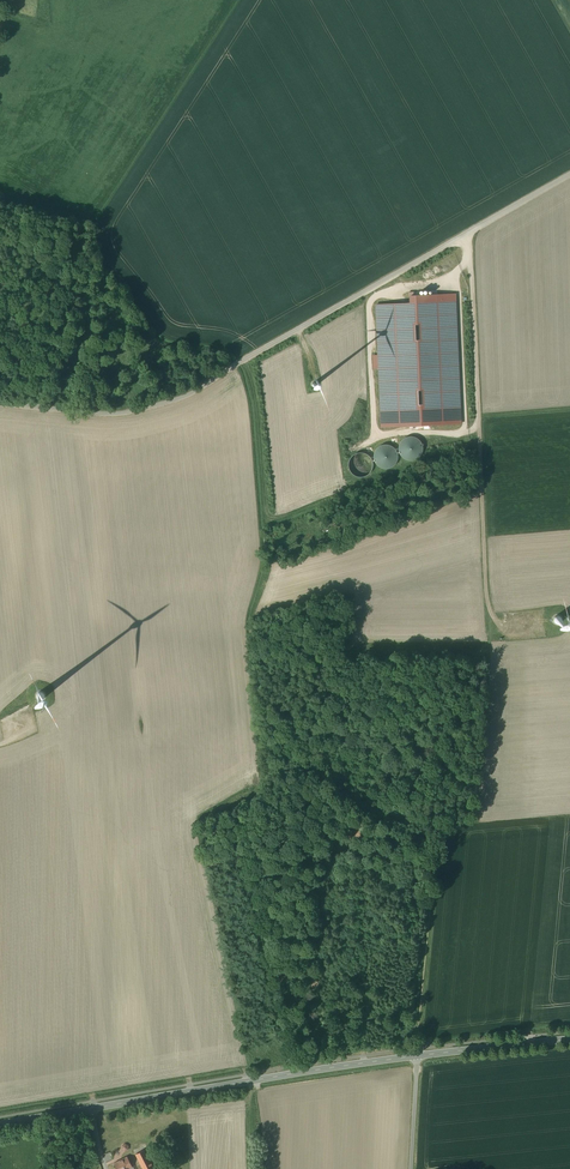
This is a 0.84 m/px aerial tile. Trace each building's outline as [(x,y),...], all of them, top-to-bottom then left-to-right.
[(410,305),(376,306),(380,428),(462,425),(457,295),(410,297),(410,305)] [(412,462),(416,461),(419,459),(422,456),(423,452),(423,449),(422,445),(420,442),(418,440),(415,438),(412,438),(408,438),(405,439),(402,442),(400,445),(399,449),(399,453),(401,457),(404,460),(408,462),(412,462)] [(387,470),(391,469),(394,467),(397,464),(398,461),(398,457),(397,453),(395,450),(393,448),(390,447),(387,446),(383,446),(380,447),(377,450),(375,453),(374,458),(374,462),(376,466),(379,468),(383,470),(387,470)] [(362,479),(367,478),(370,476),(372,473),(373,469),(373,465),(372,462),(370,459),(368,457),(365,455),(362,455),(359,455),(356,456),(352,458),(350,462),(349,466),(349,470),(351,474),(354,477),(358,479),(362,479)] [(155,1168),(144,1145),(135,1149),(144,1168),(156,1168),(155,1168)] [(127,1152),(112,1159),(117,1168),(135,1168),(127,1152)]
